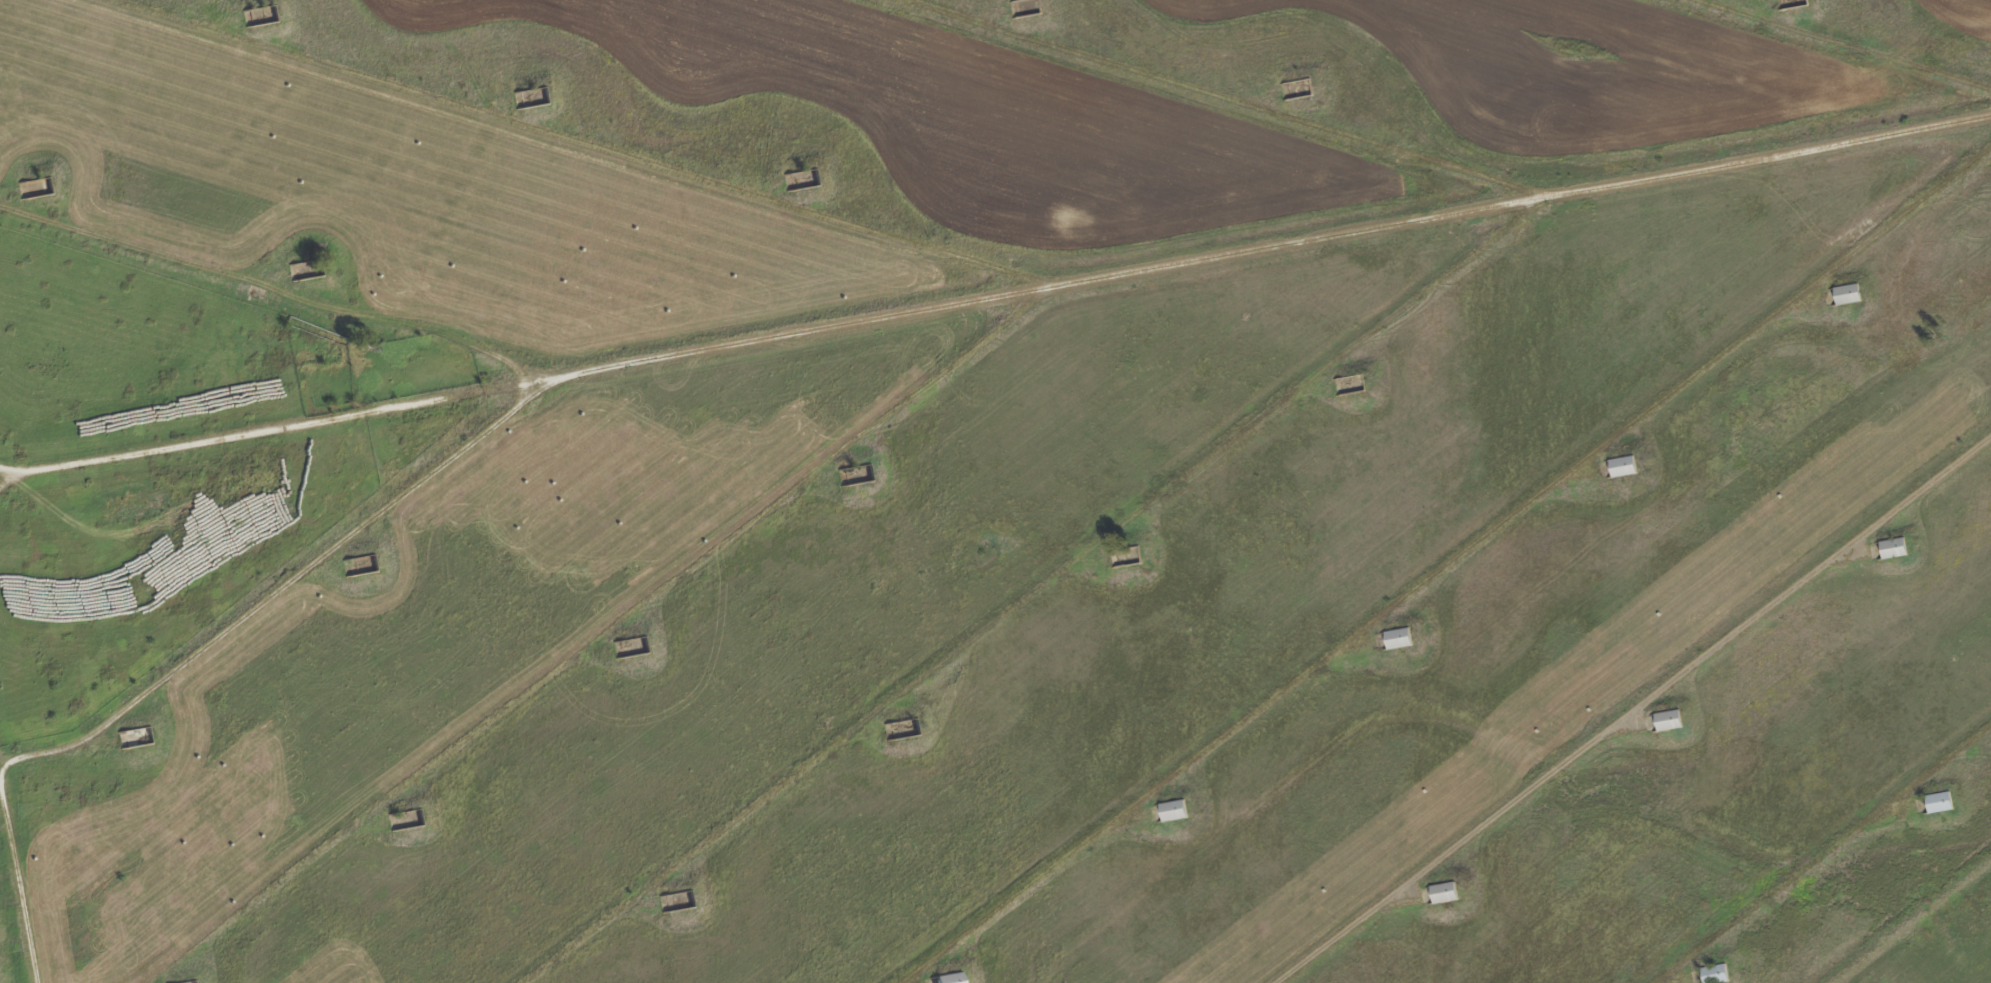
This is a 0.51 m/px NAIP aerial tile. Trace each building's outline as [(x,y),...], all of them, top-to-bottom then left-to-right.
[(1041,0),(1014,0),(1015,16),(1041,16),(1041,0)] [(1279,84),(1284,102),(1314,94),(1310,76),(1279,84)] [(517,108),(548,103),(545,86),(515,91),(517,108)] [(784,173),(788,192),(819,185),(815,167),(784,173)] [(24,197),(50,193),(48,177),(22,182),(24,197)] [(1861,301),(1859,283),(1833,286),(1835,304),(1861,301)] [(1609,475),(1635,475),(1635,457),(1609,457),(1609,475)] [(840,476),(870,476),(870,465),(840,465),(840,476)] [(1879,540),(1882,558),(1907,554),(1904,536),(1879,540)] [(1413,645),(1410,627),(1384,630),(1387,649),(1413,645)] [(1654,712),(1657,731),(1682,727),(1680,708),(1654,712)] [(1929,813),(1954,807),(1949,789),(1925,795),(1929,813)] [(1163,821),(1188,816),(1184,798),(1159,804),(1163,821)] [(412,820),(419,819),(419,811),(391,813),(392,829),(413,827),(412,820)] [(1458,898),(1455,881),(1430,885),(1433,903),(1458,898)] [(1729,981),(1726,963),(1700,967),(1703,982),(1712,982),(1729,981)] [(961,971),(935,974),(936,982),(962,982),(961,971)]
